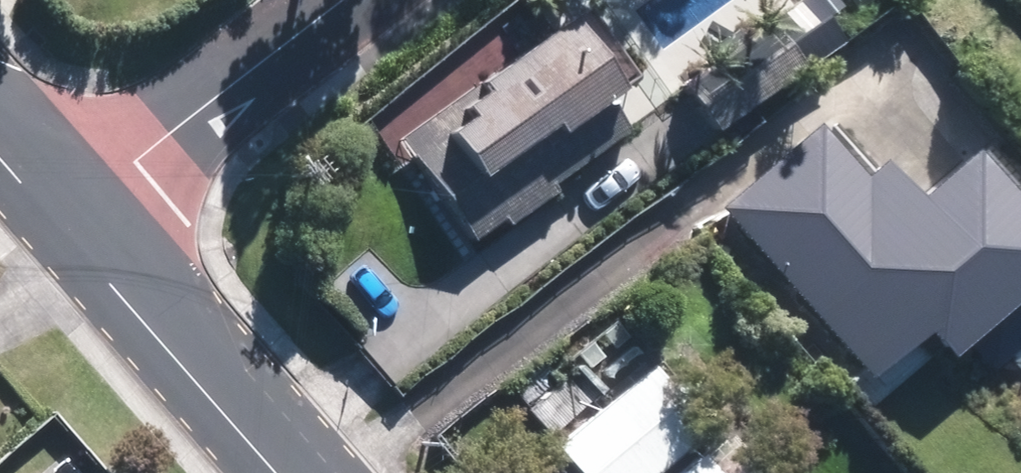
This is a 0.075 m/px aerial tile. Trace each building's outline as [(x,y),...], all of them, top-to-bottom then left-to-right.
[(676,85),(714,131),(830,39),(799,0),(783,0),(676,85)] [(554,22),(394,138),(470,243),(630,127),(554,22)] [(809,125),(709,212),(861,385),(961,297),(809,125)] [(559,352),(511,397),(550,439),(598,394),(559,352)] [(555,452),(573,472),(657,472),(707,431),(654,368),(555,452)] [(672,472),(706,472),(692,456),(672,472)]
